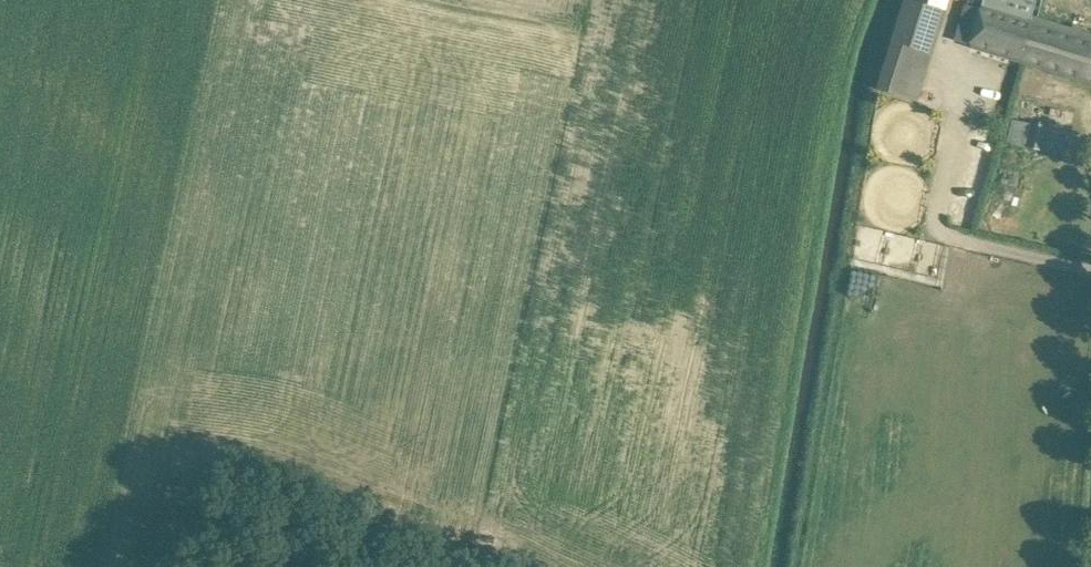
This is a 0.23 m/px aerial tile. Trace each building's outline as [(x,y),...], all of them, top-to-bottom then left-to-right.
[(880,90),(901,97),(902,95),(917,100),(927,69),(912,64),(916,49),(932,54),(945,10),(912,0),(908,0),(880,90)] [(963,27),(961,34),(974,37),(971,47),(1010,59),(1023,62),(1023,63),(1025,64),(1038,18),(999,7),(998,12),(982,7),(981,10),(969,7),(963,27)] [(1025,64),(1090,84),(1090,33),(1038,18),(1025,64)] [(1012,143),(1064,155),(1069,131),(1017,120),(1012,143)] [(855,297),(873,299),(877,272),(858,269),(855,297)]
